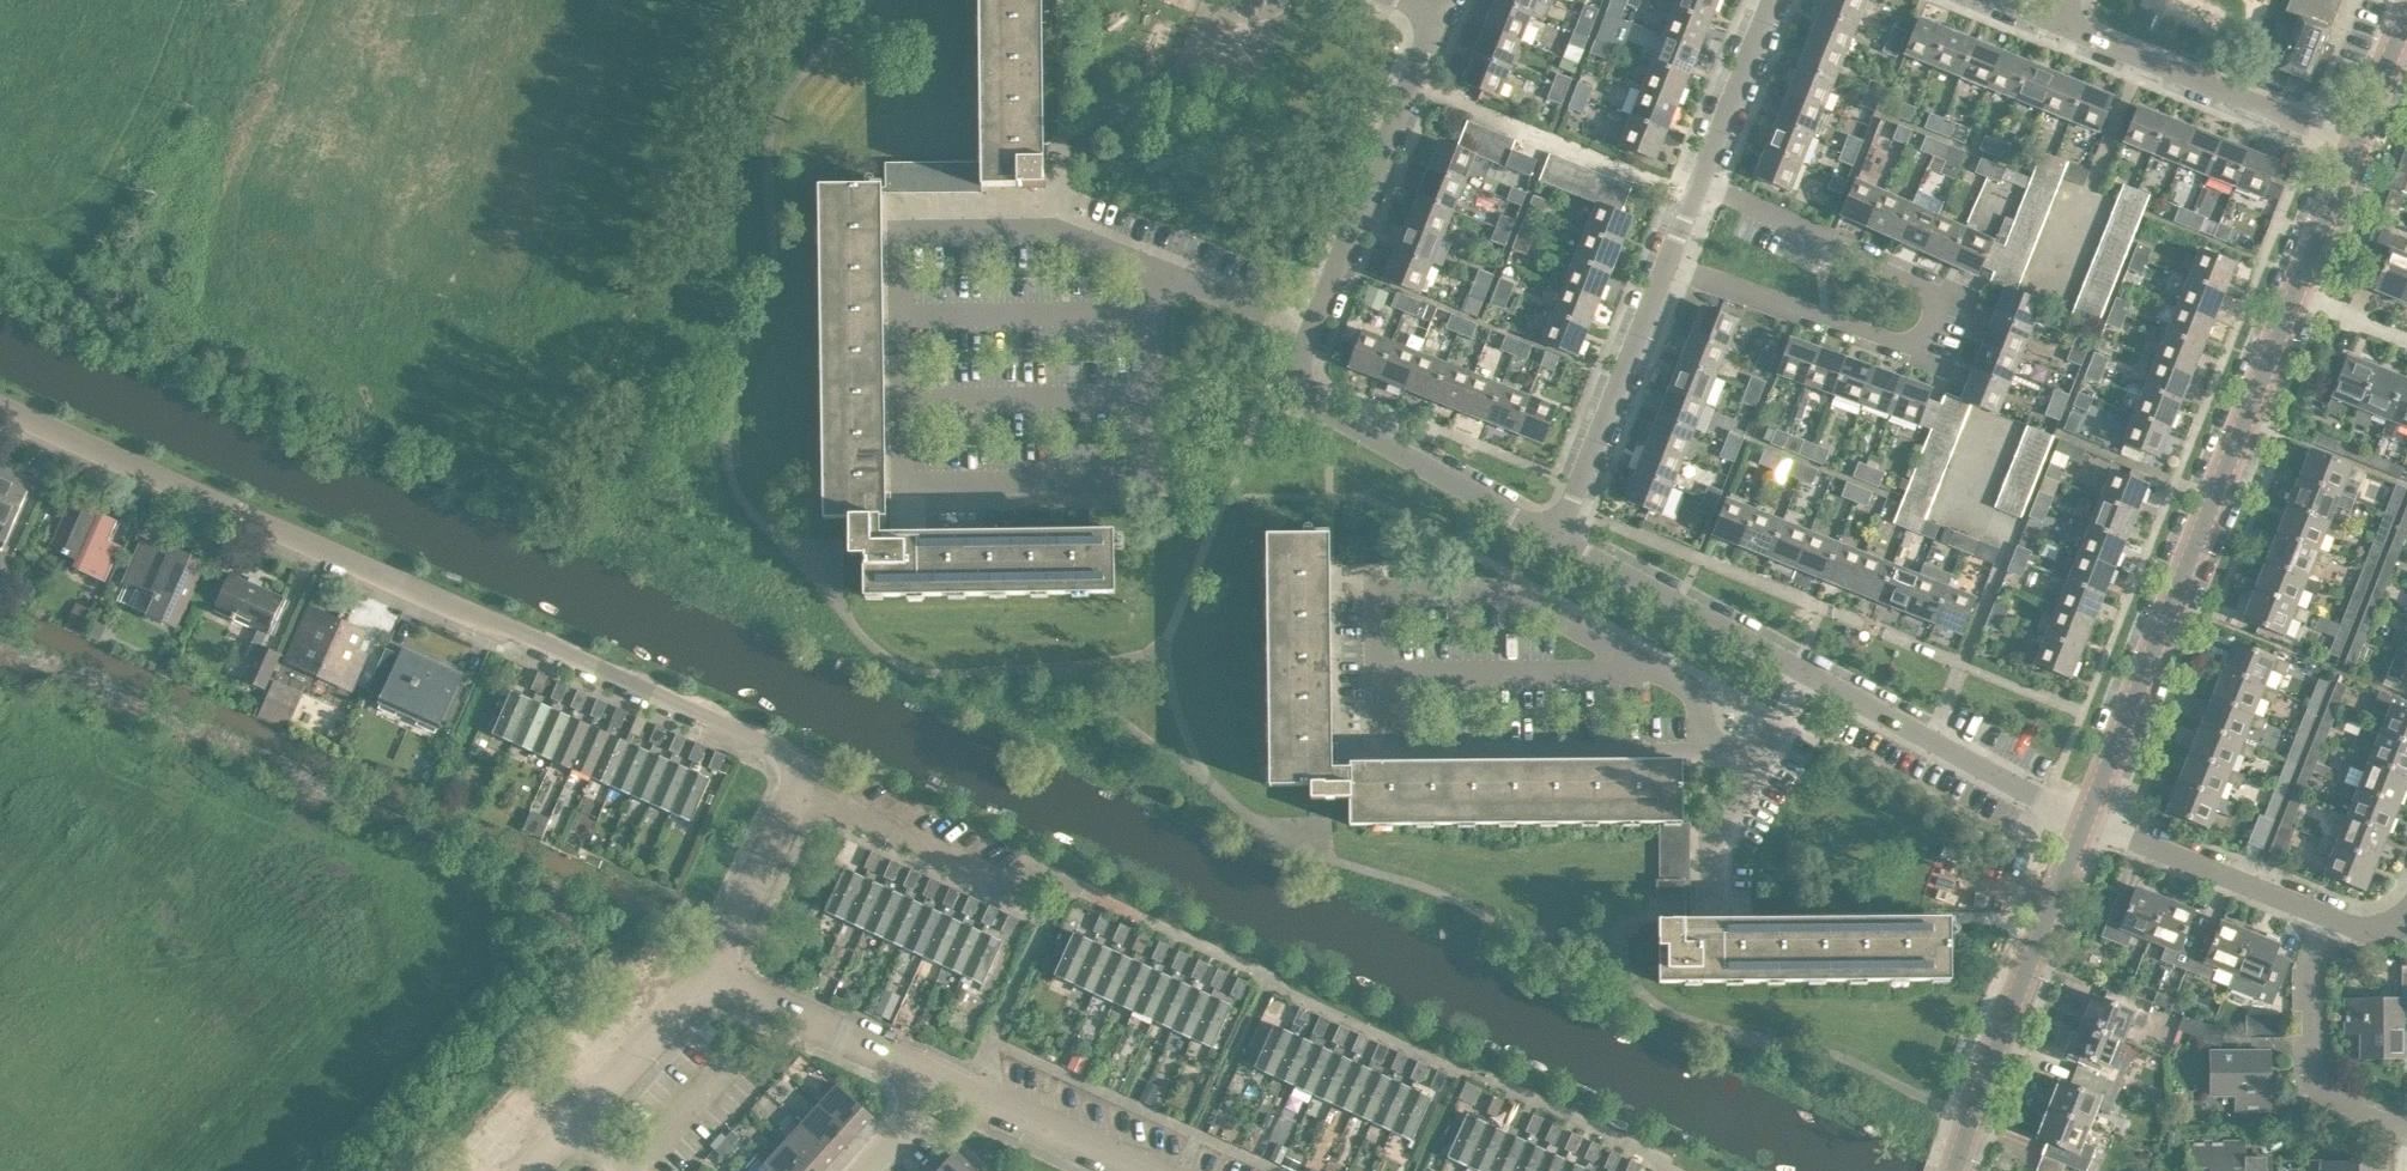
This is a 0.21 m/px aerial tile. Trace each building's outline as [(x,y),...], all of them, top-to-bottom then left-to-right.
[(980,161),(980,186),(982,186),(1043,185),(1043,142),(1035,142),(1033,0),(978,0),(980,161)] [(1483,27),(1519,41),(1530,14),(1495,0),(1494,0),(1483,27)] [(1530,14),(1535,0),(1495,0),(1530,14)] [(1674,6),(1709,21),(1718,0),(1677,0),(1674,6)] [(1820,10),(1856,25),(1865,0),(1824,0),(1820,10)] [(2288,77),(2307,85),(2313,69),(2318,71),(2329,43),(2324,41),(2330,28),(2328,27),(2333,13),(2335,14),(2340,0),(2289,0),(2285,11),(2298,16),(2277,68),(2289,73),(2288,77)] [(1674,6),(1663,34),(1698,48),(1709,21),(1674,6)] [(1820,10),(1809,38),(1845,52),(1856,25),(1820,10)] [(1578,18),(1573,31),(1587,37),(1593,23),(1578,18)] [(1905,53),(1932,64),(1947,29),(1919,18),(1905,53)] [(1892,25),(1887,37),(1901,43),(1906,31),(1892,25)] [(1599,26),(1594,39),(1609,44),(1614,32),(1599,26)] [(1483,27),(1472,55),(1508,69),(1519,41),(1483,27)] [(1932,64),(1960,75),(1974,40),(1947,29),(1932,64)] [(1587,37),(1573,31),(1568,43),(1583,49),(1587,37)] [(1663,34),(1652,62),(1687,76),(1698,48),(1663,34)] [(1901,43),(1887,37),(1881,50),(1896,56),(1901,43)] [(1809,38),(1798,65),(1834,80),(1845,52),(1809,38)] [(1609,44),(1594,39),(1589,52),(1603,57),(1609,44)] [(1960,75),(1987,87),(2002,51),(1974,40),(1960,75)] [(1568,43),(1563,56),(1577,62),(1583,49),(1568,43)] [(1987,87),(2015,98),(2029,62),(2002,51),(1987,87)] [(1508,69),(1472,55),(1461,82),(1497,96),(1508,69)] [(1652,62),(1641,89),(1676,103),(1687,76),(1652,62)] [(2015,98),(2042,109),(2057,73),(2029,62),(2015,98)] [(1798,65),(1787,93),(1823,107),(1834,80),(1798,65)] [(1557,72),(1551,86),(1566,92),(1571,78),(1557,72)] [(2042,109),(2070,120),(2084,85),(2057,73),(2042,109)] [(1870,79),(1865,92),(1879,98),(1884,85),(1870,79)] [(1578,81),(1573,94),(1587,99),(1592,86),(1578,81)] [(2084,85),(2070,120),(2097,131),(2112,96),(2084,85)] [(1566,92),(1551,86),(1547,98),(1561,103),(1566,92)] [(1641,89),(1630,117),(1665,131),(1676,103),(1641,89)] [(1879,98),(1865,92),(1860,105),(1874,110),(1879,98)] [(1787,93),(1776,121),(1812,135),(1823,107),(1787,93)] [(1587,99),(1573,94),(1568,106),(1582,112),(1587,99)] [(1896,116),(1909,121),(1915,106),(1902,101),(1896,116)] [(2124,141),(2151,152),(2166,117),(2138,106),(2124,141)] [(1924,127),(1937,132),(1943,118),(1929,112),(1924,127)] [(1665,131),(1630,117),(1619,144),(1654,159),(1665,131)] [(1865,135),(1869,123),(1851,117),(1847,130),(1865,135)] [(2151,152),(2179,163),(2193,128),(2166,117),(2151,152)] [(1943,118),(1937,132),(1949,137),(1955,122),(1943,118)] [(1467,120),(1456,147),(1468,152),(1479,125),(1467,120)] [(1776,121),(1765,148),(1801,163),(1812,135),(1776,121)] [(1892,139),(1905,144),(1911,129),(1898,124),(1892,139)] [(1491,129),(1479,125),(1468,152),(1474,154),(1480,156),(1491,129)] [(2179,163),(2206,175),(2221,139),(2193,128),(2179,163)] [(1503,134),(1491,129),(1480,156),(1492,161),(1503,134)] [(1515,139),(1503,134),(1492,161),(1504,166),(1511,149),(1515,139)] [(1848,134),(1842,147),(1857,153),(1862,140),(1848,134)] [(1979,149),(1992,154),(1998,140),(1984,134),(1979,149)] [(1920,150),(1932,154),(1938,140),(1926,135),(1920,150)] [(2206,175),(2234,186),(2248,150),(2221,139),(2206,175)] [(1439,140),(1428,167),(1463,181),(1474,154),(1468,152),(1456,147),(1439,140)] [(1938,140),(1932,154),(1945,160),(1951,145),(1938,140)] [(1998,140),(1992,154),(2004,159),(2010,144),(1998,140)] [(1857,153),(1842,147),(1837,159),(1852,165),(1857,153)] [(1801,163),(1765,148),(1754,176),(1790,190),(1801,163)] [(1536,159),(1511,149),(1504,166),(1530,176),(1536,159)] [(2248,150),(2234,186),(2262,197),(2276,161),(2248,150)] [(2041,151),(2035,165),(2048,170),(2054,156),(2041,151)] [(1538,179),(1550,184),(1561,157),(1549,153),(1538,179)] [(2067,161),(2054,156),(2048,170),(2061,176),(2067,161)] [(1550,184),(1562,189),(1572,162),(1561,157),(1550,184)] [(1975,171),(1987,176),(1993,162),(1980,157),(1975,171)] [(952,161),(939,162),(939,192),(953,192),(952,161)] [(966,161),(952,161),(953,192),(966,192),(966,161)] [(980,161),(966,161),(966,192),(982,191),(982,186),(980,186),(980,161)] [(899,192),(899,162),(885,162),(885,192),(899,192)] [(912,162),(899,162),(899,192),(912,192),(912,162)] [(926,162),(912,162),(912,192),(926,192),(926,162)] [(939,162),(926,162),(926,192),(939,192),(939,162)] [(1562,189),(1574,193),(1584,167),(1572,162),(1562,189)] [(1993,162),(1987,176),(2000,182),(2006,167),(1993,162)] [(2035,165),(2031,177),(2057,187),(2061,176),(2048,170),(2035,165)] [(1428,167),(1417,195),(1452,209),(1463,181),(1428,167)] [(1574,193),(1585,198),(1596,171),(1584,167),(1574,193)] [(1585,198),(1596,202),(1597,203),(1608,176),(1596,171),(1585,198)] [(1827,187),(1841,193),(1846,180),(1832,174),(1827,187)] [(1608,176),(1597,203),(1609,208),(1619,181),(1608,176)] [(2057,187),(2031,177),(2026,188),(2052,199),(2057,187)] [(1840,214),(1867,226),(1883,191),(1856,179),(1840,214)] [(1619,181),(1609,208),(1620,212),(1631,185),(1619,181)] [(2136,189),(2123,183),(2117,198),(2130,203),(2136,189)] [(879,540),(875,185),(820,185),(824,516),(850,516),(850,555),(864,554),(864,596),(1114,593),(1113,537),(879,540)] [(1506,199),(1520,205),(1526,192),(1511,186),(1506,199)] [(2026,188),(2022,200),(2047,210),(2052,199),(2026,188)] [(2149,194),(2136,189),(2130,203),(2143,208),(2149,194)] [(1867,226),(1895,238),(1910,203),(1883,191),(1867,226)] [(2388,192),(2383,206),(2397,211),(2402,198),(2388,192)] [(1527,207),(1541,213),(1547,200),(1532,194),(1527,207)] [(1417,195),(1406,223),(1441,237),(1452,209),(1417,195)] [(2117,198),(2113,210),(2138,220),(2143,208),(2130,203),(2117,198)] [(2047,210),(2022,200),(2017,211),(2043,222),(2047,210)] [(1596,202),(1585,230),(1620,244),(1631,217),(1620,212),(1609,208),(1597,203),(1596,202)] [(1895,238),(1922,250),(1937,215),(1910,203),(1895,238)] [(2173,220),(2186,225),(2192,211),(2179,206),(2173,220)] [(2113,210),(2108,221),(2134,231),(2138,220),(2113,210)] [(2015,215),(2012,223),(2038,233),(2043,222),(2017,211),(2015,215)] [(2192,211),(2186,225),(2199,231),(2205,216),(2192,211)] [(2007,212),(1999,234),(2007,238),(2008,235),(2012,223),(2015,215),(2007,212)] [(1500,214),(1495,227),(1509,233),(1515,219),(1500,214)] [(1922,250),(1949,262),(1965,227),(1937,215),(1922,250)] [(2108,221),(2103,233),(2129,243),(2134,231),(2108,221)] [(1521,222),(1516,235),(1530,241),(1536,228),(1521,222)] [(2213,236),(2226,241),(2232,227),(2219,222),(2213,236)] [(1406,223),(1395,250),(1430,264),(1441,237),(1406,223)] [(2012,223),(2008,235),(2034,245),(2038,233),(2012,223)] [(1509,233),(1495,227),(1490,239),(1504,245),(1509,233)] [(1981,265),(1992,240),(1965,227),(1949,262),(1976,275),(1981,265)] [(1585,230),(1574,258),(1609,272),(1620,244),(1585,230)] [(2403,300),(2406,290),(2406,255),(2402,253),(2406,241),(2406,240),(2382,230),(2365,273),(2378,279),(2374,289),(2403,300)] [(2103,233),(2099,244),(2125,254),(2129,243),(2103,233)] [(1530,241),(1516,235),(1511,248),(1525,253),(1530,241)] [(2004,245),(2003,246),(2029,256),(2034,245),(2008,235),(2007,238),(2004,245)] [(1981,265),(1994,271),(1994,269),(1999,258),(2003,246),(2004,245),(1992,240),(1981,265)] [(2138,242),(2132,255),(2147,261),(2152,248),(2138,242)] [(2125,254),(2099,244),(2094,256),(2120,266),(2125,254)] [(2003,246),(1999,258),(2024,268),(2029,256),(2003,246)] [(2199,249),(2188,277),(2224,291),(2235,263),(2199,249)] [(1430,264),(1395,250),(1384,278),(1419,292),(1430,264)] [(2147,261),(2132,255),(2127,267),(2142,273),(2147,261)] [(2094,256),(2090,267),(2115,278),(2120,266),(2094,256)] [(1574,258),(1563,285),(1598,299),(1609,272),(1574,258)] [(1999,258),(1994,269),(2020,280),(2024,268),(1999,258)] [(2090,267),(2085,279),(2111,289),(2115,278),(2090,267)] [(1479,268),(1473,281),(1488,287),(1493,274),(1479,268)] [(2020,280),(1994,269),(1994,271),(1989,281),(2006,288),(2015,291),(2020,280)] [(1500,277),(1494,290),(1509,295),(1514,282),(1500,277)] [(2188,277),(2177,305),(2213,319),(2224,291),(2188,277)] [(2085,279),(2080,290),(2106,301),(2111,289),(2085,279)] [(1488,287),(1473,281),(1468,294),(1483,299),(1488,287)] [(1563,285),(1552,313),(1587,327),(1598,299),(1563,285)] [(1995,315),(2030,329),(2041,302),(2015,291),(2006,288),(1995,315)] [(1509,295),(1494,290),(1489,302),(1504,308),(1509,295)] [(2080,290),(2076,302),(2102,312),(2106,301),(2080,290)] [(1391,305),(1403,310),(1409,296),(1396,291),(1391,305)] [(1409,296),(1403,310),(1416,315),(1422,301),(1409,296)] [(2115,297),(2110,310),(2125,315),(2130,303),(2115,297)] [(2076,302),(2071,314),(2097,324),(2102,312),(2076,302)] [(2177,305),(2166,332),(2202,346),(2213,319),(2177,305)] [(1701,306),(1690,333),(1726,347),(1737,320),(1701,306)] [(2125,315),(2110,310),(2105,323),(2120,328),(2125,315)] [(1445,327),(1458,332),(1463,318),(1451,313),(1445,327)] [(1587,327),(1552,313),(1541,341),(1576,355),(1587,327)] [(1983,343),(2019,357),(2030,329),(1995,315),(1983,343)] [(1463,318),(1458,332),(1471,337),(1476,323),(1463,318)] [(1349,366),(1376,377),(1390,341),(1363,330),(1349,366)] [(2166,332),(2155,359),(2191,373),(2202,346),(2166,332)] [(1690,333),(1679,361),(1715,375),(1726,347),(1690,333)] [(1500,349),(1513,354),(1518,339),(1505,334),(1500,349)] [(2076,334),(2071,347),(2085,353),(2091,339),(2076,334)] [(1777,373),(1805,384),(1818,348),(1790,338),(1777,373)] [(1518,339),(1513,354),(1525,359),(1531,344),(1518,339)] [(1376,377),(1404,388),(1418,352),(1390,341),(1376,377)] [(1972,371),(2007,385),(2019,357),(1983,343),(1972,371)] [(2085,353),(2071,347),(2066,359),(2080,365),(2085,353)] [(1756,361),(1771,366),(1776,353),(1762,348),(1756,361)] [(1805,384),(1833,394),(1846,358),(1818,348),(1805,384)] [(1540,364),(1553,370),(1558,355),(1545,350),(1540,364)] [(2094,351),(2088,364),(2103,370),(2108,357),(2094,351)] [(1404,388),(1431,399),(1445,363),(1418,352),(1404,388)] [(2342,401),(2359,408),(2376,367),(2374,366),(2375,362),(2362,356),(2360,361),(2347,355),(2325,411),(2337,416),(2342,401)] [(1833,394),(1861,404),(1874,367),(1846,358),(1833,394)] [(2155,359),(2144,386),(2180,400),(2191,373),(2155,359)] [(1679,361),(1668,388),(1704,403),(1715,375),(1679,361)] [(1431,399),(1459,410),(1473,374),(1445,363),(1431,399)] [(2103,370),(2088,364),(2083,377),(2098,383),(2103,370)] [(1861,404),(1889,414),(1902,377),(1874,367),(1861,404)] [(2371,412),(2388,419),(2404,378),(2376,367),(2359,408),(2354,422),(2365,427),(2371,412)] [(1961,398),(1971,402),(1996,413),(2007,385),(1972,371),(1961,398)] [(1459,410),(1486,420),(1501,385),(1473,374),(1459,410)] [(1751,375),(1746,388),(1760,393),(1765,381),(1751,375)] [(1917,423),(1927,398),(1930,387),(1902,377),(1889,414),(1917,423)] [(2406,427),(2406,379),(2404,378),(2388,419),(2382,434),(2393,438),(2399,423),(2406,427)] [(1486,420),(1514,431),(1528,396),(1501,385),(1486,420)] [(2144,386),(2133,414),(2169,428),(2180,400),(2144,386)] [(1668,388),(1657,416),(1693,430),(1704,403),(1668,388)] [(1760,393),(1746,388),(1741,401),(1755,406),(1760,393)] [(2054,388),(2049,402),(2063,408),(2069,394),(2054,388)] [(2072,404),(2087,410),(2092,397),(2078,391),(2072,404)] [(1945,392),(1940,403),(1940,405),(1966,415),(1971,402),(1961,398),(1945,392)] [(1528,396),(1514,431),(1542,442),(1556,407),(1528,396)] [(1934,418),(1940,405),(1940,403),(1927,398),(1917,423),(1930,428),(1934,418)] [(2063,408),(2049,402),(2044,414),(2059,419),(2063,408)] [(1940,405),(1934,418),(1961,428),(1966,415),(1940,405)] [(2065,426),(2078,430),(2083,414),(2071,410),(2065,426)] [(2169,428),(2133,414),(2122,442),(2124,443),(2144,451),(2158,456),(2169,428)] [(1657,416),(1646,444),(1682,458),(1693,430),(1657,416)] [(1934,418),(1930,428),(1929,431),(1955,441),(1960,428),(1934,418)] [(2027,425),(2022,436),(2048,447),(2053,435),(2027,425)] [(1769,442),(1783,448),(1789,433),(1775,428),(1769,442)] [(2313,442),(2342,454),(2347,439),(2318,428),(2313,442)] [(1729,430),(1724,442),(1738,448),(1743,436),(1729,430)] [(1929,431),(1924,444),(1950,455),(1955,441),(1929,431)] [(2022,436),(2018,448),(2043,458),(2048,447),(2022,436)] [(2059,438),(2053,452),(2068,458),(2080,463),(2086,449),(2059,438)] [(1798,454),(1810,459),(1816,444),(1803,439),(1798,454)] [(2342,454),(2370,465),(2376,451),(2347,439),(2342,454)] [(1738,448),(1724,442),(1719,455),(1733,461),(1738,448)] [(2124,443),(2121,450),(2128,453),(2127,455),(2140,460),(2144,451),(2124,443)] [(1646,444),(1635,471),(1671,485),(1682,458),(1646,444)] [(1816,444),(1810,459),(1823,464),(1829,449),(1816,444)] [(1924,444),(1919,457),(1945,468),(1950,455),(1924,444)] [(1759,462),(1771,467),(1777,453),(1764,448),(1759,462)] [(2018,448),(2013,460),(2039,470),(2043,458),(2018,448)] [(2311,449),(2299,478),(2339,494),(2339,493),(2346,476),(2361,482),(2365,471),(2350,465),(2311,449)] [(2370,465),(2398,476),(2403,462),(2376,451),(2370,465)] [(1919,457),(1914,470),(1940,481),(1945,468),(1919,457)] [(1786,473),(1799,478),(1804,464),(1791,459),(1786,473)] [(2013,460),(2008,471),(2034,482),(2039,470),(2013,460)] [(1852,475),(1865,481),(1871,466),(1858,461),(1852,475)] [(2044,475),(2058,481),(2064,468),(2049,462),(2044,475)] [(2406,480),(2406,463),(2403,462),(2398,476),(2406,480)] [(1804,464),(1799,478),(1811,483),(1817,469),(1804,464)] [(1871,466),(1865,481),(1878,486),(1883,471),(1871,466)] [(3,541),(1,546),(2,547),(27,489),(12,482),(14,476),(0,470),(0,539),(3,541)] [(1910,480),(1909,483),(1935,494),(1940,481),(1914,470),(1910,480)] [(2111,470),(2100,497),(2136,512),(2147,484),(2111,470)] [(1671,485),(1635,471),(1624,499),(1660,513),(1671,485)] [(2008,471),(2003,483),(2029,493),(2034,482),(2008,471)] [(1901,477),(1898,486),(1906,490),(1909,483),(1910,480),(1901,477)] [(2289,503),(2287,506),(2327,522),(2335,504),(2349,510),(2354,499),(2339,493),(2339,494),(2299,478),(2294,490),(2291,488),(2285,502),(2289,503)] [(1840,495),(1853,500),(1859,486),(1846,481),(1840,495)] [(1906,490),(1903,496),(1929,507),(1935,494),(1909,483),(1906,490)] [(2003,483),(1999,495),(2025,505),(2029,493),(2003,483)] [(2396,483),(2384,512),(2394,516),(2405,487),(2396,483)] [(1707,485),(1702,497),(1717,503),(1721,490),(1707,485)] [(1859,486),(1853,500),(1866,505),(1872,491),(1859,486)] [(2038,490),(2033,503),(2048,509),(2053,496),(2038,490)] [(2025,505),(1999,495),(1994,506),(2020,517),(2025,505)] [(1903,496),(1898,509),(1924,520),(1929,507),(1903,496)] [(1717,503),(1702,497),(1697,510),(1712,516),(1717,503)] [(2100,497),(2089,525),(2125,539),(2136,512),(2100,497)] [(1712,534),(1740,545),(1754,509),(1727,498),(1712,534)] [(51,545),(63,550),(62,551),(68,554),(68,553),(79,557),(75,565),(104,578),(119,546),(106,540),(114,522),(113,522),(114,521),(72,502),(71,503),(70,502),(51,545)] [(2048,509),(2033,503),(2028,515),(2043,521),(2048,509)] [(2287,506),(2276,534),(2316,550),(2323,533),(2338,539),(2342,528),(2327,522),(2287,506)] [(1740,545),(1767,556),(1782,520),(1754,509),(1740,545)] [(1924,520),(1898,509),(1893,523),(1919,533),(1924,520)] [(2384,512),(2373,541),(2383,545),(2394,516),(2384,512)] [(2389,547),(2399,551),(2406,532),(2406,521),(2401,519),(2389,547)] [(1767,556),(1795,567),(1809,531),(1782,520),(1767,556)] [(2089,525),(2078,552),(2114,566),(2125,539),(2089,525)] [(1948,544),(1961,550),(1967,535),(1954,530),(1948,544)] [(1795,567),(1822,578),(1837,542),(1809,531),(1795,567)] [(2276,534),(2265,562),(2305,578),(2312,561),(2327,567),(2331,555),(2316,550),(2276,534)] [(1658,821),(1659,878),(1690,877),(1689,822),(1682,822),(1681,765),(1325,769),(1322,535),(1267,535),(1269,785),(1310,785),(1311,799),(1349,799),(1350,824),(1658,821)] [(1967,535),(1961,550),(1973,554),(1979,540),(1967,535)] [(1979,540),(1973,554),(1993,563),(1999,548),(1979,540)] [(124,583),(152,596),(152,598),(155,599),(148,615),(175,627),(193,586),(188,584),(200,558),(174,547),(171,553),(142,541),(124,583)] [(2373,541),(2362,568),(2371,572),(2383,545),(2373,541)] [(1822,578),(1850,589),(1864,553),(1837,542),(1822,578)] [(2017,545),(2011,558),(2026,563),(2031,551),(2017,545)] [(2389,547),(2378,575),(2388,579),(2399,551),(2389,547)] [(12,555),(0,550),(0,582),(12,555)] [(2078,552),(2067,580),(2103,594),(2114,566),(2078,552)] [(1850,589),(1877,600),(1891,564),(1864,553),(1850,589)] [(2026,563),(2011,558),(2006,570),(2021,576),(2026,563)] [(2265,562),(2254,590),(2293,606),(2294,606),(2300,589),(2315,595),(2320,584),(2305,578),(2265,562)] [(1877,600),(1905,611),(1919,575),(1891,564),(1877,600)] [(2362,568),(2350,597),(2360,601),(2371,572),(2362,568)] [(246,679),(264,687),(279,653),(261,645),(266,634),(282,597),(229,573),(222,590),(219,588),(215,597),(219,599),(214,609),(232,616),(230,620),(234,621),(237,616),(250,621),(249,624),(258,628),(247,655),(255,658),(246,679)] [(1905,611),(1932,622),(1947,586),(1919,575),(1905,611)] [(2378,575),(2367,603),(2377,608),(2388,579),(2378,575)] [(2067,580),(2056,607),(2092,621),(2103,594),(2067,580)] [(1947,586),(1932,622),(1960,633),(1974,597),(1947,586)] [(2293,606),(2254,590),(2243,617),(2282,634),(2289,617),(2304,622),(2308,611),(2294,606),(2293,606)] [(2350,597),(2340,624),(2349,628),(2360,601),(2350,597)] [(1995,599),(1989,612),(2004,618),(2009,605),(1995,599)] [(70,625),(82,630),(92,609),(80,603),(70,625)] [(2367,603),(2356,631),(2366,635),(2377,608),(2367,603)] [(309,607),(305,617),(286,660),(355,690),(356,689),(352,687),(360,668),(352,664),(366,632),(309,607)] [(2056,607),(2045,634),(2081,648),(2092,621),(2056,607)] [(2004,618),(1989,612),(1985,625),(1999,630),(2004,618)] [(93,619),(87,633),(94,636),(99,638),(100,635),(105,625),(101,623),(93,619)] [(2349,628),(2340,624),(2328,652),(2338,656),(2349,628)] [(2366,635),(2356,631),(2345,659),(2355,663),(2366,635)] [(2081,648),(2045,634),(2034,663),(2070,677),(2081,648)] [(2234,641),(2223,669),(2263,685),(2270,669),(2284,675),(2289,663),(2234,641)] [(2397,647),(2392,658),(2406,663),(2400,680),(2406,683),(2406,651),(2397,647)] [(386,648),(368,690),(384,697),(380,705),(396,712),(400,703),(421,713),(417,722),(436,730),(461,675),(439,665),(437,669),(425,664),(427,660),(404,650),(402,655),(386,648)] [(2223,669),(2212,697),(2252,713),(2259,696),(2273,702),(2278,691),(2263,685),(2223,669)] [(548,676),(538,671),(531,688),(541,692),(548,676)] [(2319,675),(2308,704),(2318,708),(2329,679),(2319,675)] [(274,679),(258,714),(281,724),(296,689),(274,679)] [(567,684),(558,680),(550,697),(560,701),(567,684)] [(2336,682),(2325,710),(2334,714),(2346,686),(2336,682)] [(587,693),(578,689),(570,705),(580,710),(587,693)] [(2387,715),(2380,732),(2406,742),(2406,700),(2379,689),(2372,709),(2387,715)] [(532,699),(511,690),(492,732),(513,741),(532,699)] [(2212,697),(2200,725),(2241,741),(2248,725),(2261,730),(2266,719),(2252,713),(2212,697)] [(607,702),(597,698),(590,714),(600,718),(607,702)] [(552,708),(532,699),(513,741),(533,750),(552,708)] [(2308,704),(2297,732),(2307,736),(2318,708),(2308,704)] [(627,711),(617,706),(610,723),(619,727),(627,711)] [(571,716),(552,708),(533,750),(552,759),(571,716)] [(2325,710),(2313,738),(2323,742),(2334,714),(2325,710)] [(646,719),(637,715),(629,732),(639,736),(646,719)] [(591,725),(571,716),(552,759),(572,768),(591,725)] [(666,728),(656,724),(649,740),(659,745),(666,728)] [(611,734),(591,725),(572,768),(592,776),(611,734)] [(2200,725),(2189,754),(2230,770),(2237,752),(2251,757),(2255,747),(2241,741),(2200,725)] [(2369,760),(2406,775),(2406,742),(2380,732),(2366,726),(2362,737),(2376,743),(2369,760)] [(2297,732),(2286,760),(2295,764),(2307,736),(2297,732)] [(686,737),(676,733),(669,749),(679,753),(686,737)] [(630,743),(611,734),(592,776),(611,785),(630,743)] [(2313,738),(2302,767),(2312,771),(2323,742),(2313,738)] [(705,745),(696,741),(688,758),(698,762),(705,745)] [(650,751),(630,743),(611,785),(631,794),(650,751)] [(725,754),(716,750),(708,767),(718,771),(725,754)] [(670,760),(650,751),(631,794),(651,802),(670,760)] [(2189,754),(2178,782),(2218,798),(2226,780),(2240,786),(2244,775),(2230,770),(2189,754)] [(2357,788),(2398,804),(2406,781),(2406,775),(2369,760),(2354,754),(2350,765),(2365,771),(2357,788)] [(689,769),(670,760),(651,802),(670,811),(689,769)] [(2286,760),(2274,788),(2284,792),(2295,764),(2286,760)] [(2302,767),(2291,795),(2301,799),(2312,771),(2302,767)] [(710,778),(689,769),(670,811),(691,820),(710,778)] [(2233,804),(2218,798),(2178,782),(2167,810),(2207,826),(2215,808),(2229,813),(2233,804)] [(2353,799),(2346,816),(2387,832),(2398,804),(2357,788),(2343,782),(2339,793),(2353,799)] [(2274,788),(2263,815),(2273,819),(2284,792),(2274,788)] [(2291,795),(2280,822),(2290,826),(2301,799),(2291,795)] [(2342,827),(2335,845),(2375,861),(2387,832),(2346,816),(2331,810),(2327,821),(2342,827)] [(2273,819),(2263,815),(2259,814),(2247,842),(2262,848),(2273,819)] [(2290,826),(2280,822),(2269,851),(2283,857),(2294,828),(2290,826)] [(2298,858),(2311,831),(2299,826),(2287,852),(2298,858)] [(2375,861),(2335,845),(2320,839),(2315,850),(2330,856),(2324,873),(2364,889),(2375,861)] [(881,854),(872,850),(864,866),(873,871),(881,854)] [(901,863),(891,859),(883,875),(893,880),(901,863)] [(865,877),(844,868),(825,910),(845,919),(865,877)] [(920,872),(911,868),(903,884),(912,889),(920,872)] [(884,886),(865,877),(845,919),(865,928),(884,886)] [(940,881),(930,877),(922,893),(932,898),(940,881)] [(1656,878),(1656,896),(1683,896),(1683,878),(1656,878)] [(904,895),(884,886),(865,928),(884,938),(904,895)] [(959,890),(950,886),(942,903),(952,907),(959,890)] [(2132,932),(2149,939),(2165,899),(2136,887),(2132,897),(2118,891),(2100,936),(2126,946),(2132,932)] [(923,904),(904,895),(884,938),(904,947),(923,904)] [(979,899),(969,895),(961,911),(971,916),(979,899)] [(2160,959),(2186,969),(2203,926),(2189,920),(2193,910),(2165,899),(2149,939),(2165,946),(2160,959)] [(943,913),(923,904),(904,947),(923,956),(943,913)] [(998,908),(989,904),(981,921),(991,925),(998,908)] [(962,922),(943,913),(923,956),(943,965),(962,922)] [(1018,917),(1008,913),(1001,930),(1010,934),(1018,917)] [(1110,918),(1100,913),(1093,930),(1102,934),(1110,918)] [(1702,926),(1702,919),(1685,919),(1658,919),(1658,946),(1659,982),(1950,980),(1949,924),(1702,926)] [(2216,966),(2233,972),(2249,932),(2221,921),(2216,931),(2203,926),(2186,969),(2211,979),(2216,966)] [(982,931),(962,922),(943,965),(962,974),(982,931)] [(1130,927),(1120,922),(1112,939),(1122,944),(1130,927)] [(1002,941),(982,931),(962,974),(983,983),(1002,941)] [(1094,941),(1073,931),(1054,974),(1074,983),(1094,941)] [(1149,936),(1140,931),(1132,948),(1142,953),(1149,936)] [(2249,932),(2233,972),(2250,979),(2245,992),(2271,1003),(2288,959),(2274,953),(2278,943),(2249,932)] [(1113,950),(1094,941),(1074,983),(1094,992),(1113,950)] [(1169,945),(1159,941),(1151,957),(1161,962),(1169,945)] [(1133,959),(1113,950),(1094,992),(1113,1001),(1133,959)] [(1188,954),(1179,950),(1171,966),(1181,971),(1188,954)] [(1152,968),(1133,959),(1113,1001),(1133,1010),(1152,968)] [(1208,963),(1198,959),(1191,975),(1200,980),(1208,963)] [(1172,977),(1152,968),(1133,1010),(1152,1019),(1172,977)] [(1227,972),(1218,968),(1210,984),(1220,989),(1227,972)] [(1191,986),(1172,977),(1152,1019),(1172,1028),(1191,986)] [(1247,981),(1238,977),(1230,993),(1240,998),(1247,981)] [(2093,995),(2082,1023),(2122,1039),(2129,1023),(2142,1028),(2152,1002),(2109,985),(2103,999),(2093,995)] [(1211,995),(1191,986),(1172,1028),(1191,1037),(1211,995)] [(845,988),(840,1000),(852,1005),(857,994),(845,988)] [(875,1013),(889,1019),(899,996),(885,990),(875,1013)] [(1231,1004),(1211,995),(1191,1037),(1212,1047),(1231,1004)] [(2345,999),(2346,1032),(2361,1031),(2361,1056),(2403,1056),(2403,999),(2345,999)] [(1310,1010),(1300,1006),(1293,1022),(1302,1027),(1310,1010)] [(2178,1029),(2219,1045),(2225,1031),(2183,1014),(2178,1029)] [(1329,1019),(1320,1015),(1312,1031),(1322,1036),(1329,1019)] [(2081,1056),(2075,1070),(2119,1087),(2129,1062),(2116,1057),(2122,1039),(2082,1023),(2070,1052),(2081,1056)] [(1294,1033),(1273,1024),(1254,1066),(1274,1076),(1294,1033)] [(1349,1028),(1340,1024),(1332,1041),(1341,1045),(1349,1028)] [(1313,1042),(1294,1033),(1274,1076),(1294,1085),(1313,1042)] [(1369,1037),(1359,1033),(1351,1050),(1361,1054),(1369,1037)] [(1333,1051),(1313,1042),(1294,1085),(1313,1094),(1333,1051)] [(1388,1046),(1379,1042),(1371,1059),(1380,1063),(1388,1046)] [(1352,1060),(1333,1051),(1313,1094),(1333,1103),(1352,1060)] [(1408,1056),(1398,1051),(1390,1068),(1400,1072),(1408,1056)] [(2211,1051),(2211,1094),(2236,1094),(2236,1109),(2268,1109),(2268,1051),(2211,1051)] [(1072,1056),(1068,1067),(1080,1072),(1085,1061),(1072,1056)] [(1372,1069),(1352,1060),(1333,1103),(1352,1112),(1372,1069)] [(1427,1064),(1418,1060),(1410,1077),(1419,1081),(1427,1064)] [(1391,1078),(1372,1069),(1352,1112),(1372,1121),(1391,1078)] [(1447,1073),(1437,1069),(1430,1086),(1439,1090),(1447,1073)] [(2060,1079),(2048,1108),(2089,1124),(2096,1107),(2109,1113),(2119,1087),(2075,1070),(2070,1083),(2060,1079)] [(1411,1088),(1391,1078),(1372,1121),(1391,1130),(1411,1088)] [(838,1084),(819,1104),(854,1136),(873,1116),(838,1084)] [(1146,1085),(1140,1099),(1150,1104),(1157,1090),(1146,1085)] [(1431,1097),(1411,1088),(1391,1130),(1412,1139),(1431,1097)] [(1503,1100),(1494,1095),(1486,1112),(1496,1116),(1503,1100)] [(819,1104),(802,1123),(837,1155),(854,1136),(819,1104)] [(1523,1109),(1513,1104),(1506,1121),(1515,1125),(1523,1109)] [(2048,1108),(2037,1137),(2047,1141),(2042,1154),(2084,1170),(2086,1170),(2095,1147),(2082,1141),(2089,1124),(2048,1108)] [(1487,1123),(1467,1113),(1447,1156),(1467,1165),(1487,1123)] [(1543,1118),(1533,1113),(1525,1130),(1535,1134),(1543,1118)] [(1562,1127),(1553,1122),(1545,1139),(1554,1143),(1562,1127)] [(784,1142),(816,1170),(822,1170),(837,1155),(802,1123),(784,1142)] [(1487,1123),(1467,1165),(1480,1170),(1488,1170),(1506,1132),(1487,1123)] [(717,1136),(710,1144),(711,1145),(714,1148),(725,1158),(742,1139),(731,1129),(725,1135),(722,1132),(721,1131),(717,1136)] [(1582,1136),(1572,1131),(1564,1148),(1574,1153),(1582,1136)] [(1506,1132),(1488,1170),(1512,1170),(1526,1141),(1506,1132)] [(1526,1141),(1512,1170),(1536,1170),(1545,1150),(1526,1141)] [(1594,1162),(1601,1145),(1592,1141),(1584,1157),(1594,1162)] [(2187,1142),(2187,1149),(2187,1170),(2269,1170),(2269,1156),(2244,1156),(2243,1149),(2243,1141),(2236,1142),(2187,1142)] [(767,1161),(777,1170),(816,1170),(784,1142),(767,1161)] [(975,1168),(955,1150),(936,1170),(973,1170),(975,1168)] [(1545,1150),(1536,1170),(1559,1170),(1565,1159),(1545,1150)] [(1621,1154),(1611,1150),(1604,1166),(1613,1170),(1621,1154)] [(1565,1159),(1559,1170),(1583,1170),(1584,1168),(1565,1159)] [(1631,1159),(1625,1170),(1637,1170),(1640,1163),(1631,1159)] [(758,1170),(777,1170),(767,1161),(758,1170)] [(2322,1170),(2379,1170),(2379,1162),(2322,1162),(2322,1170)]
